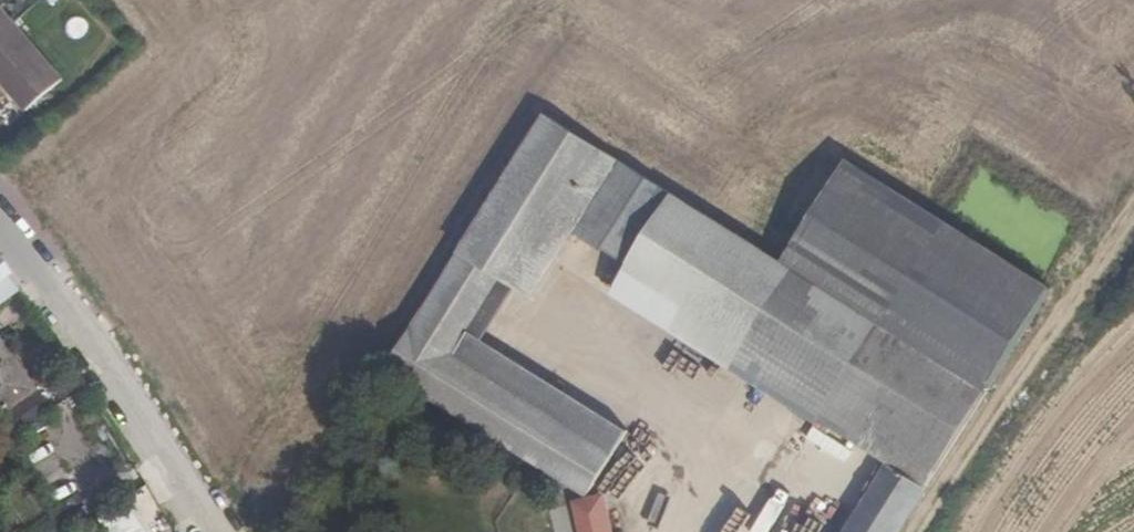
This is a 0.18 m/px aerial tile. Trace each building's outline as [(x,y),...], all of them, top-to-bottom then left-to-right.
[(25,113),(64,80),(0,6),(0,84),(25,113)] [(548,115),(458,254),(520,290),(533,299),(578,236),(624,162),(548,115)] [(844,161),(778,266),(986,395),(1048,290),(844,161)] [(672,193),(624,162),(578,236),(620,268),(672,193)] [(778,266),(672,193),(620,268),(606,296),(886,468),(924,493),(986,395),(778,266)] [(384,373),(590,500),(631,434),(485,341),(520,290),(458,254),(384,373)] [(55,356),(61,352),(63,350),(52,335),(50,337),(45,341),(55,356)] [(0,350),(0,416),(30,394),(0,350)] [(86,389),(71,399),(75,406),(90,396),(86,389)] [(19,410),(1,423),(10,436),(29,423),(19,410)] [(913,511),(924,493),(886,468),(875,484),(913,511)] [(913,511),(875,484),(844,531),(899,531),(913,511)] [(573,504),(581,531),(613,531),(603,496),(590,500),(573,504)] [(122,504),(97,521),(105,531),(142,531),(122,504)] [(80,531),(104,531),(105,531),(97,521),(80,531)]
